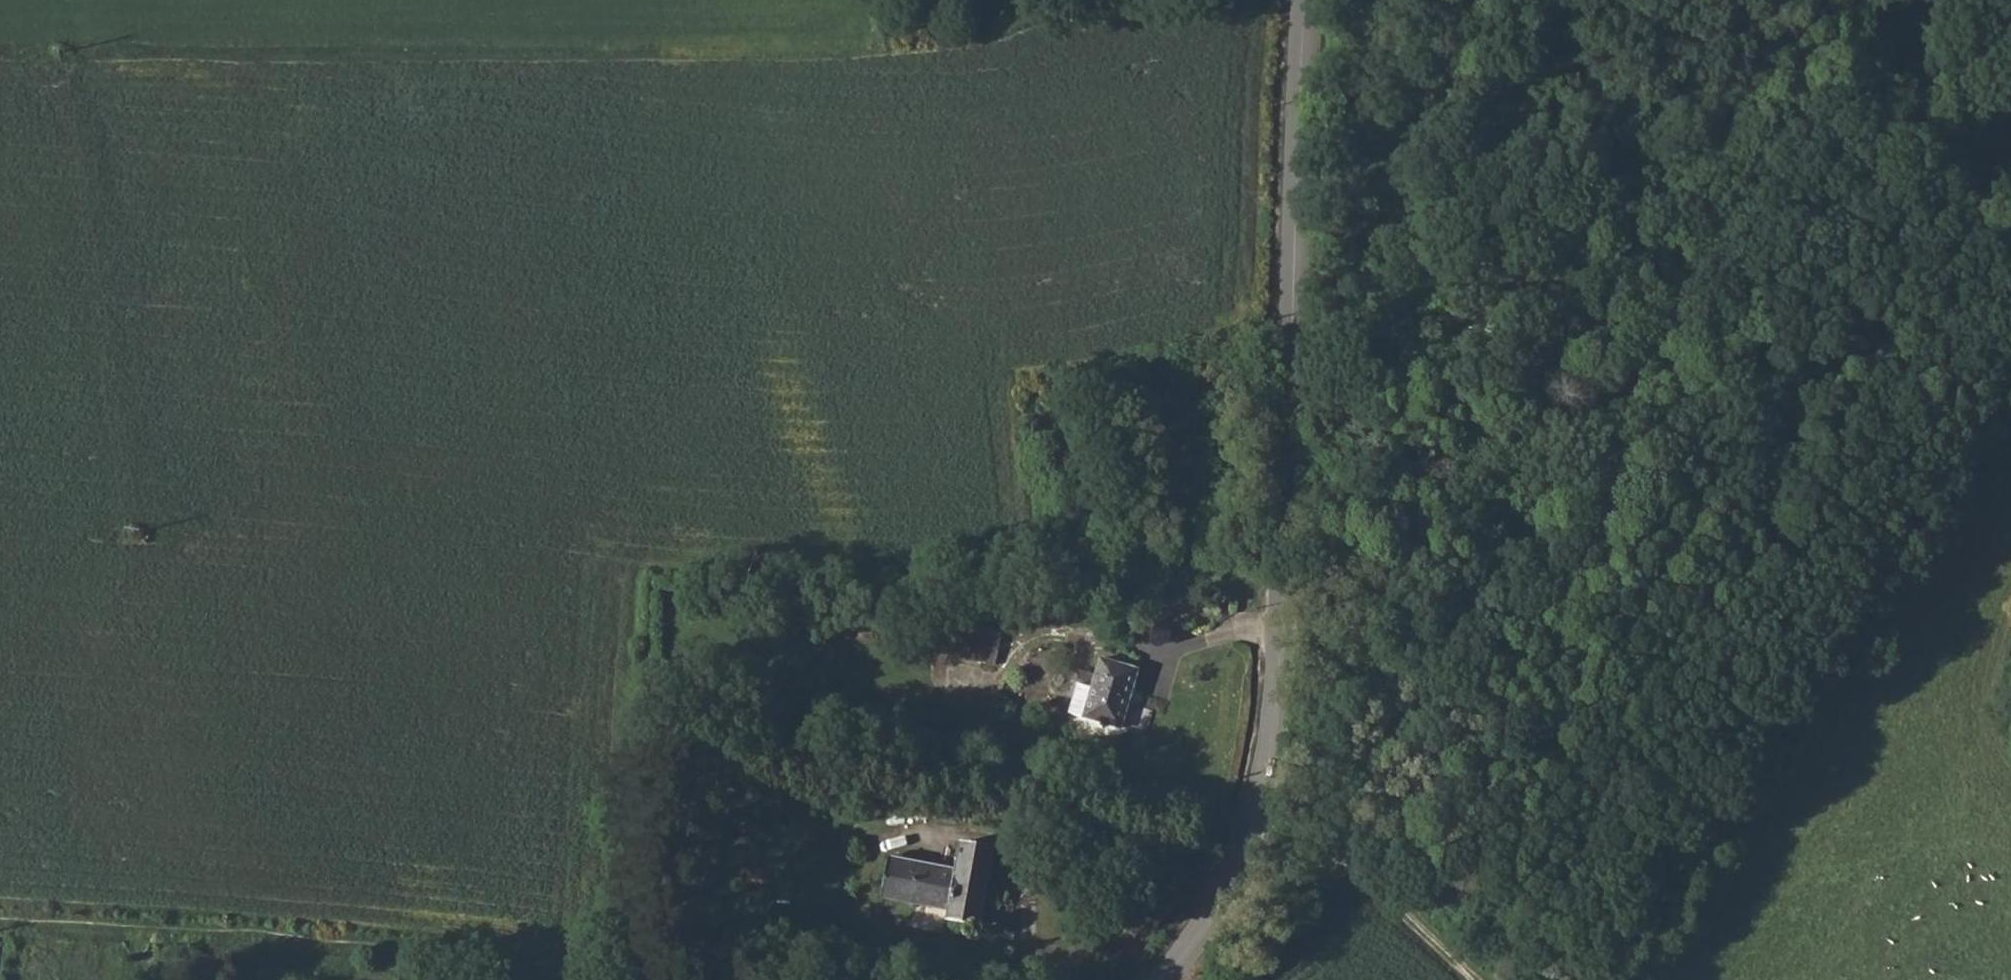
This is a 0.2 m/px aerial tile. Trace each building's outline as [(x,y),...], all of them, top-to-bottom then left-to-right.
[(1000,662),(1003,626),(967,623),(963,658),(1000,662)] [(1099,666),(1085,722),(1122,733),(1136,676),(1099,666)] [(891,865),(883,903),(949,914),(946,927),(980,936),(998,858),(964,850),(956,877),(891,865)]
